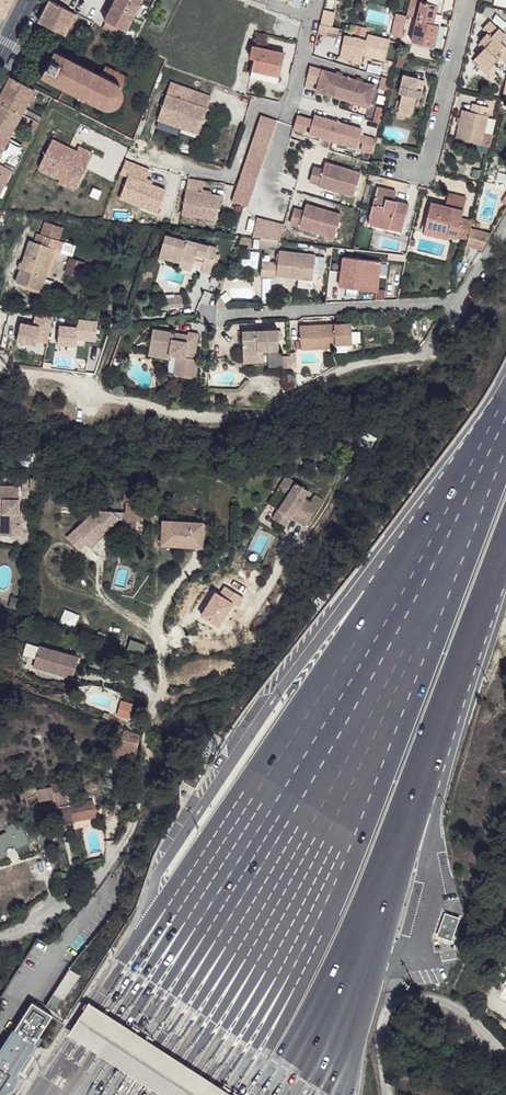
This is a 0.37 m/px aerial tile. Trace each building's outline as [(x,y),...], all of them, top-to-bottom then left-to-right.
[(4,18),(14,0),(0,0),(0,16),(4,18)] [(105,22),(126,33),(143,0),(116,0),(105,22)] [(422,1),(437,5),(433,23),(439,25),(445,0),(422,0),(422,1)] [(50,1),(40,22),(67,36),(75,20),(92,28),(95,24),(50,1)] [(422,1),(413,42),(434,47),(439,25),(433,23),(437,5),(422,1)] [(339,26),(322,22),(319,31),(337,35),(339,26)] [(490,69),(502,56),(499,52),(504,46),(501,42),(505,37),(505,36),(491,22),(483,31),(487,35),(480,43),(485,49),(478,57),(490,69)] [(344,36),(342,49),(355,52),(354,60),(361,61),(363,54),(385,60),(391,39),(368,35),(367,41),(344,36)] [(260,61),(256,77),(283,83),(289,56),(257,49),(255,60),(260,61)] [(342,49),(340,57),(354,60),(355,52),(342,49)] [(132,80),(106,68),(101,75),(91,70),(91,69),(89,68),(88,68),(78,64),(79,62),(77,61),(76,62),(66,57),(66,55),(64,55),(63,56),(58,53),(58,51),(57,51),(56,52),(55,52),(55,53),(56,55),(52,61),(50,61),(47,68),(48,69),(44,76),(42,75),(42,77),(43,78),(43,79),(44,80),(45,78),(51,82),(51,83),(53,83),(54,83),(63,88),(63,89),(65,90),(66,89),(76,94),(76,96),(77,97),(78,95),(89,101),(89,103),(91,104),(91,102),(101,107),(101,109),(103,109),(103,108),(106,110),(111,110),(115,109),(119,107),(121,103),(123,100),(125,93),(132,80)] [(325,63),(322,77),(333,79),(331,87),(347,91),(352,69),(325,63)] [(352,69),(347,91),(363,94),(365,86),(376,89),(378,75),(352,69)] [(402,94),(398,111),(413,115),(416,102),(420,103),(423,86),(419,84),(421,78),(404,74),(399,93),(402,94)] [(0,98),(0,102),(21,114),(34,121),(40,123),(42,118),(24,109),(35,89),(11,77),(0,98)] [(322,77),(320,85),(331,87),(333,79),(322,77)] [(192,89),(172,82),(168,94),(188,101),(192,89)] [(365,86),(363,94),(374,97),(376,89),(365,86)] [(188,101),(168,94),(160,119),(182,127),(184,120),(203,126),(213,97),(192,89),(188,101)] [(45,94),(43,98),(51,102),(53,98),(45,94)] [(9,138),(21,114),(0,102),(0,133),(9,138)] [(466,110),(458,139),(480,145),(491,107),(473,103),(471,111),(466,110)] [(339,118),(315,112),(314,118),(312,125),(323,128),(321,134),(335,137),(339,118)] [(310,117),(298,115),(295,128),(306,130),(310,117)] [(314,118),(310,117),(306,130),(321,134),(323,128),(312,125),(314,118)] [(364,123),(339,118),(335,137),(349,140),(350,134),(361,136),(362,129),(364,123)] [(203,126),(184,120),(182,127),(200,133),(203,126)] [(34,121),(28,133),(34,136),(40,123),(34,121)] [(275,128),(259,123),(234,201),(250,206),(275,128)] [(361,136),(350,134),(349,140),(364,143),(367,130),(362,129),(361,136)] [(378,132),(367,130),(364,143),(375,146),(378,132)] [(9,138),(0,133),(0,155),(9,138)] [(28,133),(24,139),(30,143),(34,136),(28,133)] [(24,139),(21,145),(22,146),(27,148),(30,143),(24,139)] [(53,139),(39,168),(61,179),(63,175),(79,183),(94,155),(80,147),(76,155),(69,152),(70,148),(53,139)] [(363,166),(327,158),(325,166),(322,180),(321,182),(358,190),(363,166)] [(1,190),(12,167),(8,165),(7,166),(0,163),(0,192),(1,190)] [(325,166),(317,164),(314,178),(322,180),(325,166)] [(61,179),(59,182),(75,191),(79,183),(63,175),(61,179)] [(204,180),(188,179),(184,214),(204,216),(205,210),(220,212),(222,194),(202,192),(204,180)] [(497,199),(504,202),(505,198),(505,184),(497,199)] [(380,186),(372,218),(392,223),(391,227),(404,231),(410,204),(395,200),(397,191),(380,186)] [(448,190),(444,205),(463,209),(467,195),(448,190)] [(294,206),(288,223),(333,237),(342,212),(305,201),(303,209),(294,206)] [(429,214),(426,226),(438,229),(439,227),(449,230),(448,234),(457,236),(463,209),(444,205),(432,202),(429,214)] [(251,232),(279,239),(283,222),(255,215),(251,232)] [(372,218),(371,222),(391,227),(392,223),(372,218)] [(426,226),(425,232),(447,237),(448,234),(449,230),(439,227),(438,229),(426,226)] [(471,226),(467,243),(479,245),(488,231),(471,226)] [(164,237),(159,258),(180,264),(181,261),(188,263),(194,242),(186,240),(185,243),(164,237)] [(33,240),(30,250),(36,252),(39,242),(33,240)] [(25,248),(15,282),(39,290),(50,257),(56,258),(61,260),(65,250),(59,247),(39,242),(36,252),(30,250),(25,248)] [(194,242),(188,263),(193,265),(195,256),(205,258),(202,267),(201,273),(210,275),(218,249),(194,242)] [(277,250),(272,274),(309,282),(314,259),(277,250)] [(377,253),(376,260),(388,262),(389,254),(377,253)] [(315,254),(314,272),(323,272),(324,255),(315,254)] [(195,256),(193,265),(202,267),(205,258),(195,256)] [(261,260),(258,274),(271,277),(274,263),(261,260)] [(180,264),(179,268),(186,270),(188,263),(181,261),(180,264)] [(72,268),(61,264),(57,277),(68,281),(72,268)] [(159,293),(160,310),(168,309),(168,306),(166,306),(165,297),(164,292),(159,293)] [(165,297),(166,306),(168,306),(177,305),(181,293),(173,294),(174,296),(165,297)] [(349,317),(299,320),(300,343),(331,342),(331,346),(342,346),(342,338),(350,338),(349,317)] [(241,326),(242,349),(257,348),(257,345),(262,345),(277,344),(276,324),(241,326)] [(164,353),(169,336),(152,331),(147,348),(164,353)] [(166,354),(166,355),(195,359),(191,357),(195,340),(186,337),(185,340),(183,345),(177,343),(178,338),(169,336),(164,353),(166,354)] [(242,349),(243,358),(262,357),(262,345),(257,345),(257,348),(242,349)] [(147,348),(144,357),(162,361),(164,362),(165,358),(166,355),(164,355),(164,353),(147,348)] [(173,360),(168,378),(188,384),(195,359),(166,355),(170,357),(170,359),(173,360)] [(282,474),(275,488),(285,494),(271,518),(285,526),(290,517),(304,526),(313,511),(298,501),(302,495),(306,488),(282,474)] [(3,538),(21,540),(23,516),(21,516),(22,488),(0,488),(0,511),(0,517),(4,517),(3,538)] [(124,492),(123,501),(143,503),(144,495),(124,492)] [(302,495),(298,501),(313,511),(317,504),(302,495)] [(87,542),(89,545),(119,518),(104,501),(65,536),(78,550),(87,542)] [(127,501),(125,518),(142,520),(143,503),(127,501)] [(163,521),(162,545),(183,546),(202,547),(203,533),(203,523),(163,521)] [(73,628),(78,614),(64,609),(59,623),(73,628)] [(81,657),(43,645),(36,664),(73,678),(81,657)] [(119,698),(116,713),(129,716),(132,701),(119,698)] [(140,733),(124,729),(117,755),(134,759),(140,733)] [(48,789),(37,790),(40,800),(51,799),(57,798),(71,797),(69,783),(49,786),(48,789)] [(57,798),(51,799),(53,816),(59,816),(61,827),(76,825),(75,821),(83,820),(82,806),(61,809),(57,798)] [(96,804),(82,806),(83,820),(97,818),(96,804)] [(8,857),(4,851),(13,847),(16,852),(31,844),(18,821),(3,828),(6,832),(0,836),(0,861),(8,857)] [(50,831),(38,832),(40,850),(52,849),(50,831)] [(437,933),(451,939),(460,918),(445,912),(437,933)] [(46,1001),(28,1028),(25,1028),(0,1066),(0,1094),(27,1094),(30,1073),(37,1060),(64,1016),(46,1001)] [(89,1005),(69,1036),(160,1094),(229,1094),(89,1005)]
